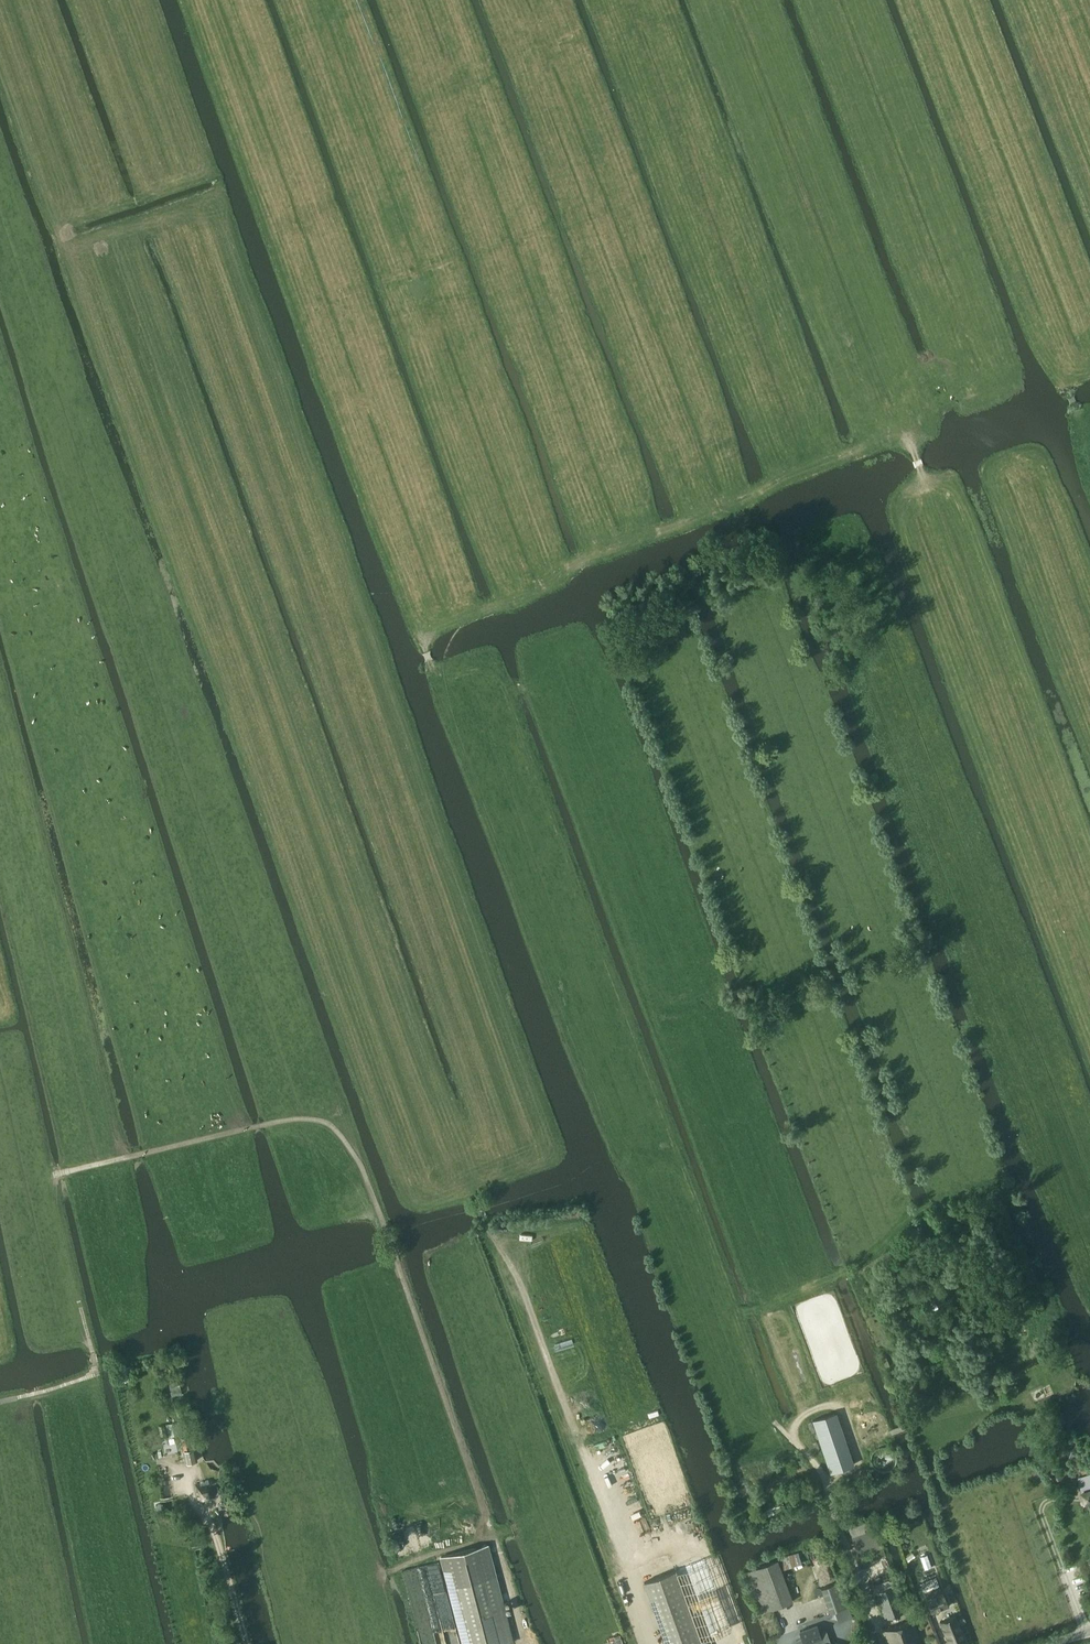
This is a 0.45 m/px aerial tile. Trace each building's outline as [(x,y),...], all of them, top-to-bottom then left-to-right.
[(835,1416),(814,1423),(825,1454),(846,1447),(835,1416)] [(171,1423),(166,1425),(168,1437),(174,1436),(171,1423)] [(161,1437),(166,1435),(164,1425),(158,1426),(161,1437)] [(187,1462),(198,1459),(195,1447),(191,1448),(189,1436),(182,1438),(187,1462)] [(846,1447),(825,1454),(831,1472),(852,1464),(846,1447)] [(1079,1483),(1082,1491),(1081,1492),(1086,1504),(1089,1502),(1089,1480),(1079,1483)] [(215,1493),(218,1493),(216,1482),(211,1483),(210,1481),(197,1483),(200,1499),(215,1496),(215,1493)] [(694,1518),(680,1523),(684,1534),(698,1529),(694,1518)] [(487,1544),(441,1556),(448,1586),(464,1643),(507,1643),(512,1642),(494,1574),(487,1544)] [(914,1557),(912,1553),(905,1557),(908,1561),(914,1557)] [(926,1555),(919,1557),(924,1569),(931,1567),(926,1555)] [(792,1601),(776,1561),(744,1573),(759,1614),(792,1601)] [(675,1570),(644,1582),(666,1643),(701,1643),(675,1570)] [(936,1577),(920,1583),(923,1592),(924,1592),(939,1586),(936,1577)] [(888,1579),(873,1584),(875,1592),(894,1586),(893,1582),(888,1579)] [(821,1588),(830,1613),(849,1606),(840,1582),(821,1588)] [(883,1618),(904,1611),(896,1585),(894,1586),(875,1592),(883,1618)] [(942,1591),(940,1586),(939,1586),(924,1592),(927,1598),(925,1598),(932,1614),(944,1609),(943,1607),(949,1605),(943,1591),(942,1591)] [(956,1614),(939,1621),(949,1643),(968,1643),(956,1614)] [(913,1620),(884,1630),(888,1643),(921,1643),(913,1620)] [(829,1641),(826,1642),(824,1637),(821,1638),(817,1625),(800,1631),(805,1643),(804,1643),(831,1643),(829,1641)] [(875,1635),(863,1639),(864,1643),(878,1643),(875,1635)]
